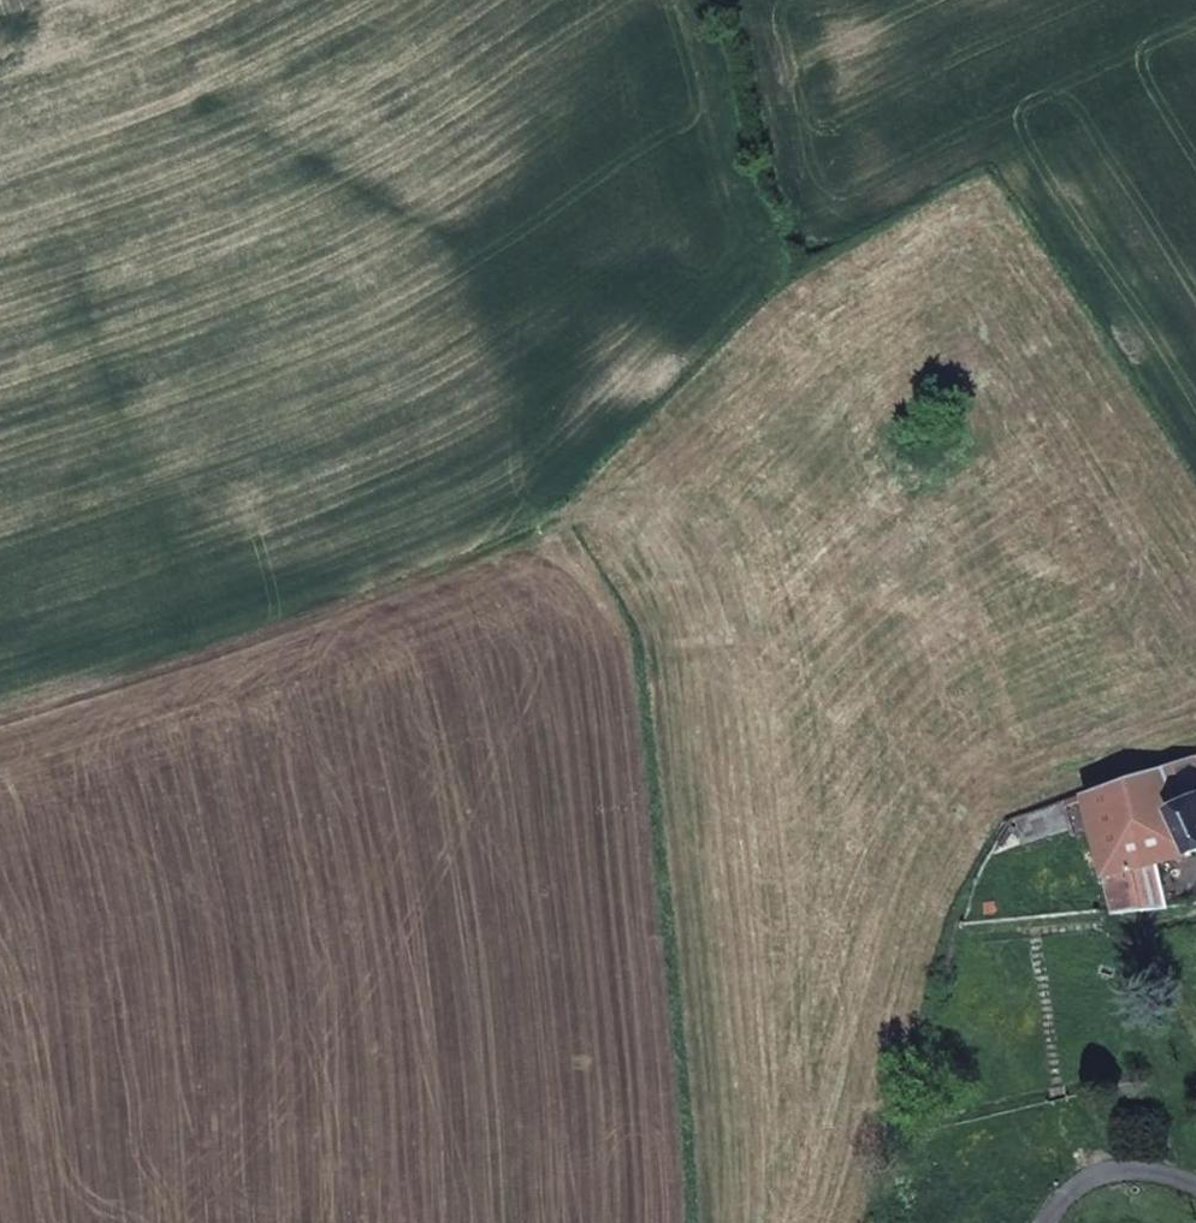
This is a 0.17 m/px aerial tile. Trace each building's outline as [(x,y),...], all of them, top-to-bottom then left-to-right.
[(1168,766),(1089,793),(1112,878),(1121,913),(1172,907),(1161,860),(1195,851),(1195,756),(1168,766)] [(1066,800),(1017,817),(1027,842),(1073,826),(1066,800)]
